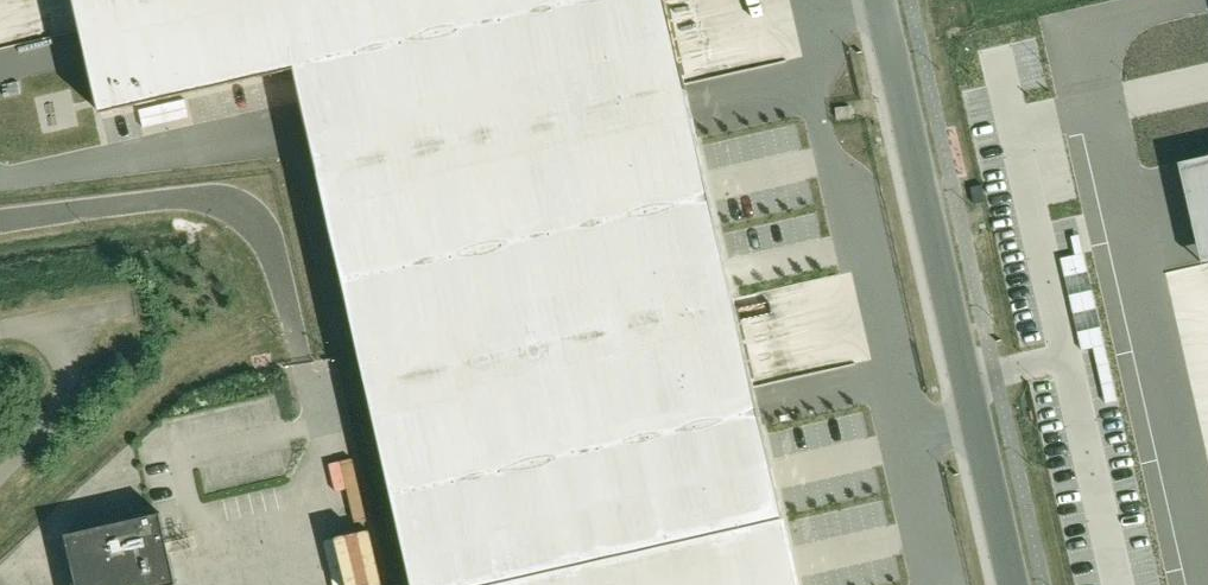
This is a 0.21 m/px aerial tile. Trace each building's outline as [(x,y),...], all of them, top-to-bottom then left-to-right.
[(101,113),(296,69),(320,174),(409,153),(374,0),(76,0),(101,113)] [(409,153),(686,90),(666,0),(374,0),(409,153)] [(409,153),(320,174),(369,388),(735,305),(686,90),(409,153)] [(863,107),(846,107),(847,124),(863,124),(863,107)] [(369,388),(414,584),(493,584),(784,519),(735,305),(369,388)] [(66,535),(77,584),(176,584),(177,584),(161,513),(66,535)] [(493,584),(799,584),(784,519),(493,584)]
